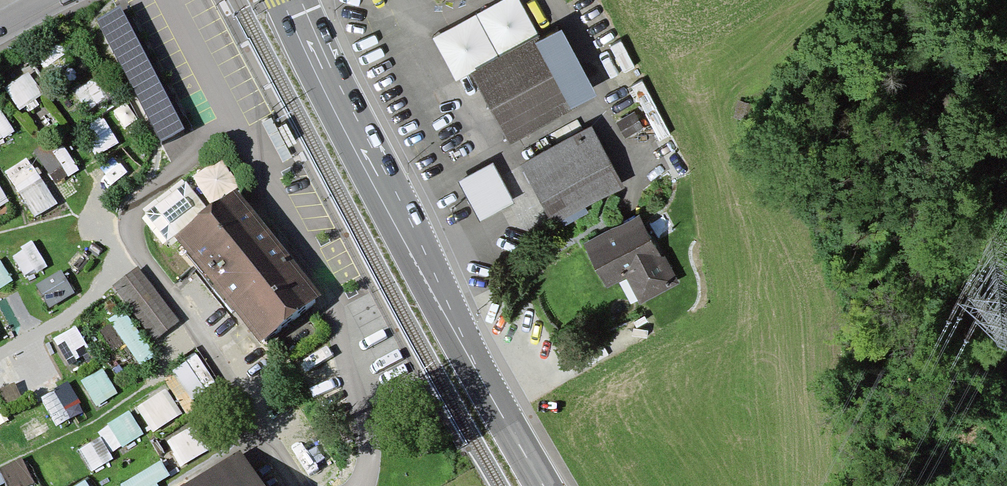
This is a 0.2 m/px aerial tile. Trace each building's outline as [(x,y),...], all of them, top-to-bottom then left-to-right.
[(471,74),(541,38),(522,0),(492,0),(429,32),(454,81),(471,74)] [(121,15),(98,27),(164,149),(187,136),(121,15)] [(541,38),(471,74),(507,145),(584,106),(547,34),(541,38)] [(634,108),(615,119),(625,136),(644,125),(634,108)] [(593,128),(524,167),(555,226),(624,188),(593,128)] [(320,306),(236,201),(175,250),(260,355),(320,306)] [(642,214),(585,245),(610,288),(629,279),(643,307),(682,285),(642,214)] [(179,326),(140,273),(116,291),(155,344),(179,326)] [(194,485),(256,485),(239,459),(194,485)]
